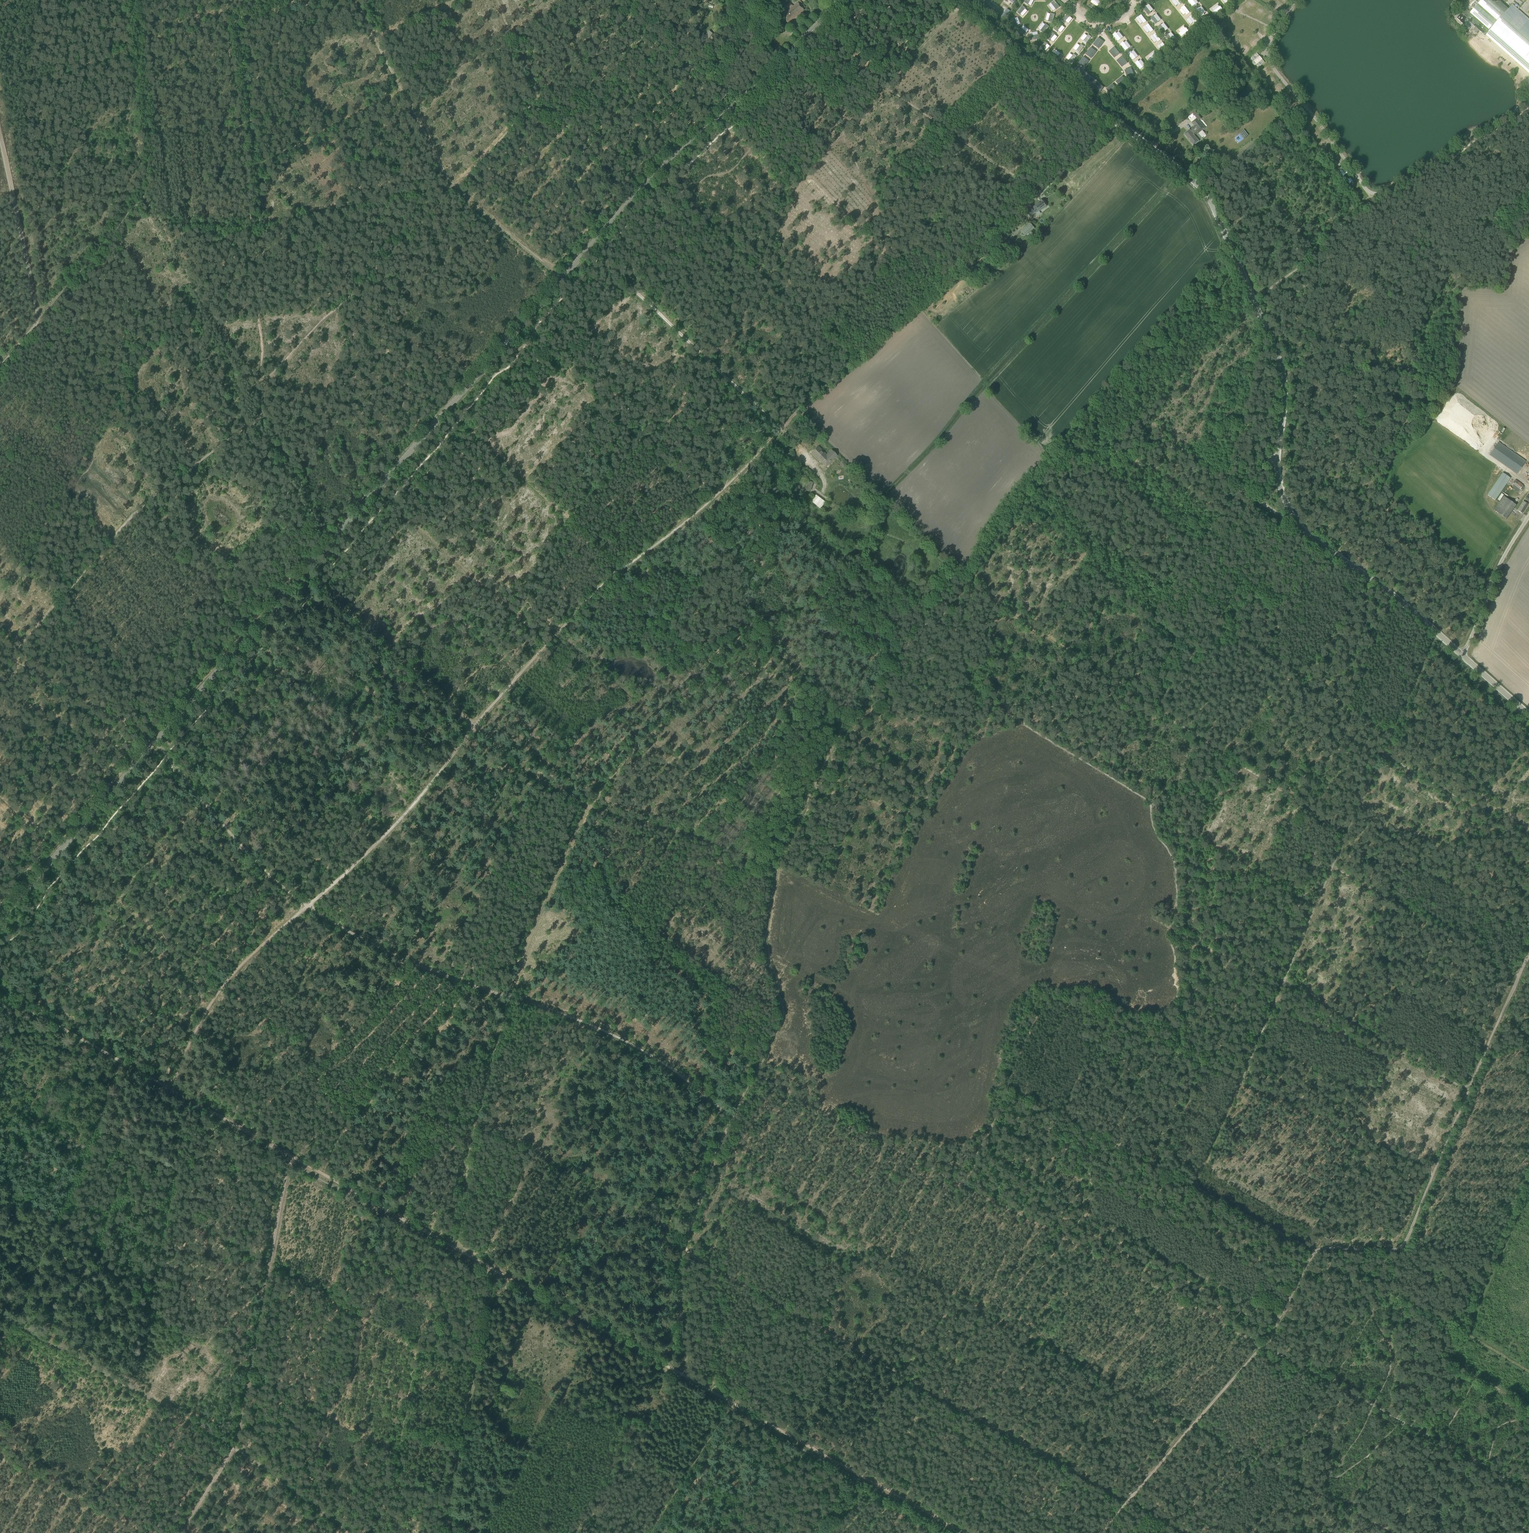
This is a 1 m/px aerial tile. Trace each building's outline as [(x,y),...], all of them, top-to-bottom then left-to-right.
[(1030,10),(1033,6),(1024,0),(1021,4),(1030,10)] [(1457,19),(1464,25),(1466,23),(1473,29),(1475,27),(1485,36),(1486,35),(1528,74),(1528,20),(1512,5),(1508,9),(1500,2),(1497,6),(1490,0),(1482,0),(1470,13),(1468,12),(1469,12),(1466,10),(1462,15),(1461,14),(1457,18),(1457,19)] [(789,10),(781,16),(784,19),(787,23),(804,11),(803,9),(805,8),(799,1),(798,3),(792,8),(790,5),(787,7),(789,10)] [(988,8),(993,13),(999,6),(994,1),(988,8)] [(1059,14),(1063,8),(1054,1),(1050,8),(1059,14)] [(1143,10),(1149,16),(1155,10),(1150,3),(1143,10)] [(1006,20),(1010,12),(1003,9),(999,17),(1006,20)] [(1023,11),(1022,12),(1019,10),(1015,14),(1021,20),(1026,15),(1023,11)] [(1043,17),(1049,22),(1052,19),(1053,20),(1055,17),(1048,11),(1043,17)] [(1144,18),(1142,14),(1132,20),(1134,24),(1144,18)] [(1065,28),(1070,23),(1064,17),(1059,21),(1065,28)] [(1009,24),(1016,29),(1019,23),(1012,19),(1009,24)] [(1046,30),(1048,27),(1041,20),(1038,23),(1046,30)] [(1025,26),(1021,34),(1026,37),(1030,29),(1025,26)] [(1078,36),(1087,43),(1092,37),(1083,29),(1078,36)] [(704,35),(701,38),(704,41),(703,42),(705,44),(709,39),(708,39),(712,34),(710,32),(705,37),(704,35)] [(1124,32),(1116,38),(1118,41),(1127,35),(1124,32)] [(1049,36),(1047,39),(1054,44),(1056,41),(1049,36)] [(1097,39),(1088,48),(1095,55),(1104,45),(1097,39)] [(1125,52),(1133,45),(1129,40),(1121,46),(1125,52)] [(1040,47),(1047,53),(1051,48),(1044,42),(1040,47)] [(1074,51),(1073,53),(1076,56),(1082,49),(1073,42),(1069,47),(1074,51)] [(1114,46),(1106,52),(1110,57),(1118,52),(1114,46)] [(1132,61),(1140,55),(1135,49),(1130,54),(1132,56),(1130,58),(1132,61)] [(1060,51),(1054,58),(1058,62),(1064,54),(1060,51)] [(1086,65),(1093,57),(1087,52),(1080,60),(1086,65)] [(1251,59),(1253,62),(1252,63),(1254,66),(1256,65),(1259,68),(1265,63),(1262,60),(1259,56),(1259,57),(1257,54),(1251,59)] [(1068,56),(1065,61),(1069,65),(1073,61),(1068,56)] [(1122,57),(1113,62),(1117,68),(1122,65),(1121,62),(1124,60),(1122,57)] [(1121,71),(1123,75),(1126,73),(1128,75),(1134,71),(1129,65),(1121,71)] [(1119,85),(1125,80),(1119,73),(1115,76),(1117,78),(1114,80),(1119,85)] [(1088,84),(1092,79),(1086,74),(1082,80),(1088,84)] [(1097,91),(1104,84),(1100,80),(1093,87),(1097,91)] [(1108,85),(1101,91),(1106,96),(1113,90),(1108,85)] [(1201,119),(1195,111),(1192,113),(1199,121),(1201,119)] [(1189,131),(1184,135),(1193,146),(1202,139),(1198,133),(1204,128),(1196,119),(1192,123),(1195,126),(1189,131)] [(1256,143),(1237,156),(1240,161),(1260,147),(1256,143)] [(1073,184),(1077,181),(1072,173),(1058,181),(1062,188),(1071,182),(1073,184)] [(1047,207),(1042,200),(1035,205),(1035,206),(1032,209),(1031,208),(1027,211),(1028,213),(1026,214),(1026,213),(1019,218),(1024,225),(1031,220),(1029,218),(1031,216),(1031,215),(1034,213),(1035,214),(1040,210),(1039,210),(1042,208),(1044,210),(1047,207)] [(1030,223),(1021,231),(1026,236),(1035,228),(1030,223)] [(1014,227),(1004,234),(1007,238),(1017,231),(1014,227)] [(1490,455),(1517,474),(1526,462),(1498,442),(1490,455)] [(812,453),(816,457),(826,468),(838,457),(832,451),(827,456),(818,447),(812,453)] [(1487,495),(1495,501),(1511,478),(1503,473),(1487,495)] [(1513,483),(1515,484),(1512,487),(1518,492),(1523,486),(1517,481),(1515,480),(1513,483)] [(1494,510),(1506,519),(1516,505),(1514,503),(1514,504),(1504,496),(1494,510)] [(1517,510),(1518,510),(1522,513),(1528,504),(1523,501),(1517,510)]
